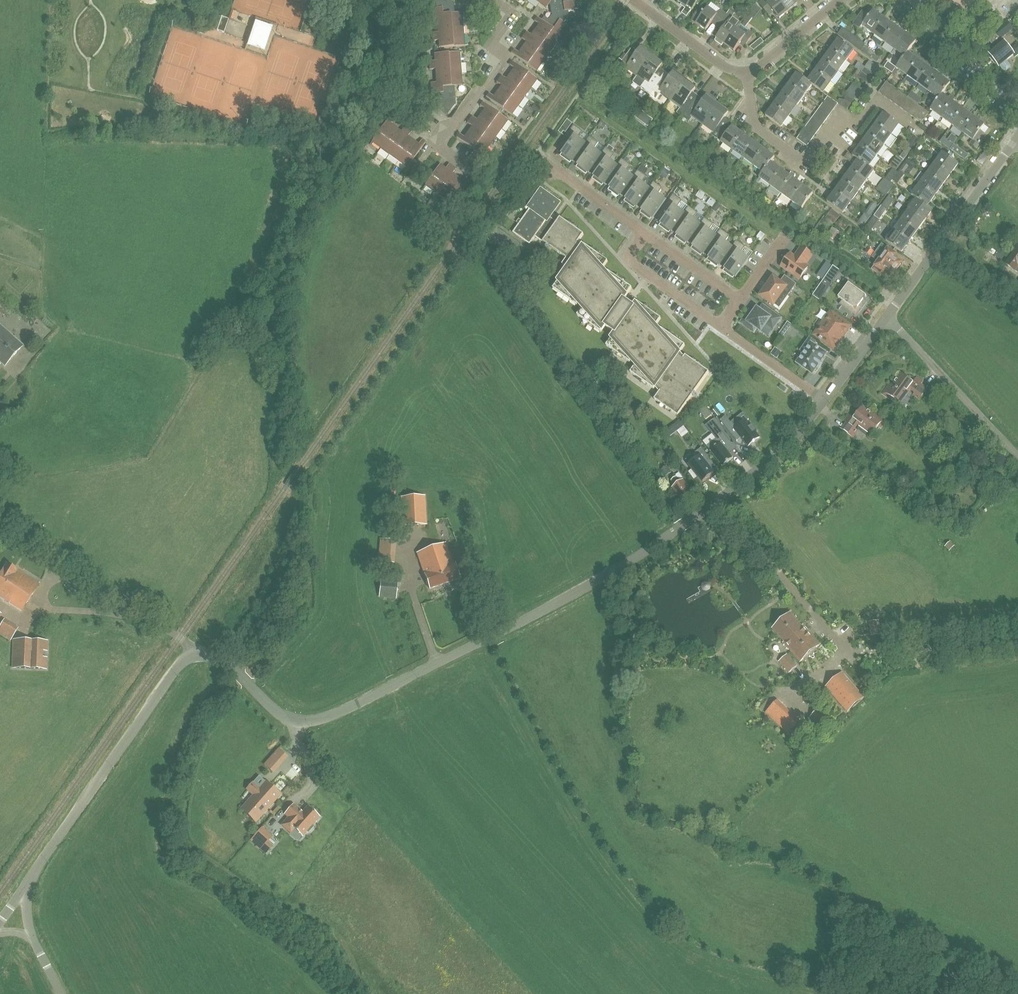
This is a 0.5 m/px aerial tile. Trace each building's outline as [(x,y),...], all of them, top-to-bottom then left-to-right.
[(431,14),(454,12),(453,0),(435,0),(435,5),(432,5),(433,9),(430,9),(431,14)] [(540,3),(547,8),(549,4),(550,5),(551,8),(556,7),(557,11),(568,11),(575,10),(574,1),(570,2),(569,0),(542,0),(540,3)] [(677,1),(686,7),(681,13),(686,17),(698,0),(678,0),(677,1)] [(789,12),(779,0),(762,0),(759,3),(766,13),(772,9),(780,19),(789,12)] [(798,4),(795,0),(779,0),(789,12),(798,4)] [(544,16),(541,20),(562,35),(568,27),(564,23),(569,16),(568,11),(557,11),(556,7),(551,8),(551,15),(548,20),(544,16)] [(705,30),(711,23),(713,20),(719,24),(726,14),(720,10),(717,15),(707,7),(705,10),(701,7),(691,20),(695,23),(705,30)] [(725,45),(737,29),(740,24),(742,22),(733,16),(736,11),(731,8),(727,14),(726,14),(719,24),(724,28),(715,40),(722,46),(723,43),(725,45)] [(1017,18),(1017,9),(1009,20),(1014,23),(1017,18)] [(860,30),(862,26),(873,34),(885,18),(873,10),(869,16),(863,12),(854,25),(860,30)] [(454,14),(454,12),(431,14),(431,19),(436,19),(437,25),(463,23),(462,13),(454,14)] [(217,31),(219,32),(224,33),(229,19),(222,17),(217,31)] [(562,35),(541,20),(537,17),(535,20),(539,24),(536,28),(556,43),(562,35)] [(895,26),(885,18),(873,34),(884,42),(895,26)] [(994,32),(1001,40),(1013,30),(1007,22),(994,32)] [(432,37),(464,34),(463,23),(437,25),(438,32),(432,33),(432,37)] [(263,50),(270,29),(256,24),(249,45),(263,50)] [(740,24),(737,29),(725,45),(734,51),(742,41),(746,45),(754,34),(749,31),(740,24)] [(906,34),(895,26),(884,42),(894,50),(906,34)] [(526,32),(525,34),(550,52),(556,43),(536,28),(531,35),(526,32)] [(465,45),(464,34),(432,37),(433,41),(438,41),(439,48),(465,45)] [(526,42),(522,47),(543,61),(550,52),(525,34),(522,38),(526,42)] [(894,50),(905,57),(908,52),(916,41),(906,34),(894,50)] [(860,51),(864,45),(865,44),(852,35),(848,41),(860,51)] [(839,38),(831,49),(846,60),(854,49),(839,38)] [(994,47),(988,52),(999,66),(1014,54),(1016,56),(1017,54),(1017,44),(1011,50),(1003,40),(994,47)] [(875,53),(864,45),(860,51),(871,58),(875,53)] [(536,71),(543,61),(522,47),(518,53),(514,49),(511,53),(536,71)] [(626,68),(637,76),(651,55),(641,47),(638,51),(632,47),(622,61),(619,59),(613,68),(621,74),(626,68)] [(839,71),(846,60),(831,49),(823,60),(839,71)] [(429,62),(430,66),(460,63),(459,52),(434,54),(435,61),(429,62)] [(914,57),(908,52),(905,57),(897,68),(907,76),(921,57),(917,53),(914,57)] [(663,63),(651,55),(637,76),(633,80),(642,86),(640,89),(648,95),(655,86),(659,80),(654,76),(660,67),(663,63)] [(918,84),(929,68),(932,64),(921,57),(907,76),(918,84)] [(823,60),(815,71),(831,82),(839,71),(823,60)] [(514,68),(510,74),(531,88),(537,79),(512,61),(509,65),(514,68)] [(461,74),(460,63),(430,66),(430,70),(435,70),(436,76),(461,74)] [(862,72),(870,78),(873,73),(865,67),(862,72)] [(823,92),(831,82),(815,71),(812,68),(810,70),(814,73),(808,81),(812,84),(823,92)] [(940,76),(929,68),(918,84),(928,91),(940,76)] [(660,92),(670,100),(684,79),(673,71),(670,75),(664,84),(659,80),(655,86),(648,95),(655,100),(660,92)] [(858,77),(866,83),(870,78),(862,72),(858,77)] [(804,95),(812,84),(808,81),(797,73),(789,84),(804,95)] [(462,85),(461,74),(436,76),(436,83),(431,83),(431,88),(454,87),(454,86),(462,85)] [(531,88),(510,74),(506,79),(501,76),(499,79),(525,97),(531,88)] [(950,83),(940,76),(928,91),(939,99),(943,94),(950,83)] [(773,100),(783,87),(771,78),(761,91),(773,100)] [(518,106),(525,97),(499,79),(497,82),(501,86),(497,91),(518,106)] [(695,87),(684,79),(670,100),(680,107),(677,113),(682,117),(683,115),(692,104),(686,100),(693,91),(695,87)] [(879,91),(885,96),(893,86),(886,81),(879,91)] [(804,95),(789,84),(781,94),(797,105),(804,95)] [(898,90),(893,86),(885,96),(890,100),(898,90)] [(446,116),(456,104),(454,87),(431,88),(431,94),(434,94),(434,98),(437,98),(438,109),(446,116)] [(845,93),(854,99),(859,93),(850,87),(845,93)] [(903,93),(898,90),(890,100),(896,104),(903,93)] [(518,106),(497,91),(494,96),(489,93),(486,97),(511,115),(518,106)] [(896,104),(901,108),(909,97),(903,93),(896,104)] [(789,116),(797,105),(781,94),(774,105),(789,116)] [(943,94),(939,99),(931,110),(941,117),(953,102),(955,98),(950,95),(948,98),(943,94)] [(693,117),(702,124),(717,104),(706,96),(704,99),(697,108),(692,104),(683,115),(688,119),(687,120),(689,122),(693,117)] [(828,96),(824,101),(834,109),(838,104),(838,103),(837,102),(828,96)] [(906,112),(914,101),(909,97),(901,108),(906,112)] [(820,106),(831,114),(834,109),(824,101),(820,106)] [(919,105),(914,101),(906,112),(912,116),(919,105)] [(484,109),(480,114),(501,129),(508,120),(483,102),(480,106),(484,109)] [(963,109),(953,102),(941,117),(952,125),(963,109)] [(717,104),(702,124),(714,132),(712,135),(716,138),(717,139),(725,129),(726,127),(720,124),(725,118),(726,116),(729,112),(717,104)] [(534,105),(531,109),(538,113),(541,109),(534,105)] [(781,127),(789,116),(774,105),(766,115),(781,127)] [(923,108),(919,105),(912,116),(915,118),(923,108)] [(827,119),(831,114),(820,106),(816,112),(827,119)] [(929,112),(923,108),(915,118),(921,123),(929,112)] [(963,109),(952,125),(962,132),(974,117),(963,109)] [(636,116),(650,126),(650,125),(654,121),(640,111),(636,116)] [(812,117),(823,125),(827,119),(816,112),(812,117)] [(891,135),(899,124),(884,112),(876,123),(891,135)] [(501,129),(480,114),(477,119),(472,116),(470,120),(495,138),(501,129)] [(380,148),(396,128),(390,124),(393,119),(389,116),(371,142),(380,148)] [(819,130),(823,125),(812,117),(808,122),(819,130)] [(985,125),(974,117),(962,132),(973,140),(970,144),(977,149),(986,135),(980,131),(985,125)] [(568,119),(559,132),(560,133),(562,134),(564,131),(566,133),(573,123),(568,119)] [(488,147),(495,138),(470,120),(467,123),(472,127),(468,132),(488,147)] [(602,122),(598,127),(603,130),(606,125),(602,122)] [(808,122),(804,128),(815,136),(819,130),(808,122)] [(876,123),(868,134),(884,146),(891,135),(876,123)] [(565,152),(564,153),(565,152),(567,154),(564,158),(570,162),(572,160),(573,161),(575,159),(586,144),(585,143),(578,138),(583,131),(574,125),(558,147),(559,148),(559,147),(565,152)] [(728,131),(725,129),(717,139),(716,142),(717,142),(719,140),(731,149),(743,134),(732,125),(728,131)] [(401,132),(396,128),(380,148),(389,155),(407,129),(404,127),(401,132)] [(811,141),(815,136),(804,128),(801,133),(811,141)] [(411,132),(407,129),(389,155),(398,161),(413,140),(408,136),(411,132)] [(482,156),(488,147),(468,132),(464,137),(459,134),(457,138),(482,156)] [(811,141),(801,133),(797,138),(808,146),(811,141)] [(753,141),(743,134),(731,149),(734,151),(742,157),(753,141)] [(868,134),(860,145),(876,156),(884,146),(868,134)] [(906,141),(904,144),(907,146),(912,149),(919,139),(913,135),(908,142),(906,141)] [(583,165),(580,169),(586,174),(588,172),(589,173),(591,170),(602,155),(601,155),(594,150),(599,143),(590,136),(585,143),(586,144),(575,159),(581,163),(580,164),(581,164),(583,165)] [(940,141),(949,149),(953,144),(943,136),(940,141)] [(419,144),(413,140),(398,161),(407,168),(425,142),(422,139),(419,144)] [(764,149),(753,141),(742,157),(752,164),(764,149)] [(968,155),(953,144),(949,149),(964,160),(968,155)] [(853,155),(858,159),(869,166),(876,156),(860,145),(853,155)] [(618,166),(617,166),(610,161),(615,154),(606,148),(601,155),(602,155),(591,170),(597,174),(596,175),(597,175),(599,177),(596,181),(602,185),(604,183),(605,184),(607,181),(618,166)] [(774,157),(764,149),(752,164),(763,172),(771,162),(774,157)] [(941,154),(935,162),(951,174),(958,163),(943,152),(941,154)] [(983,165),(985,162),(989,157),(983,153),(977,161),(983,165)] [(896,155),(892,160),(899,165),(902,160),(896,155)] [(613,185),(612,186),(612,187),(613,186),(615,188),(612,192),(618,196),(620,194),(621,195),(623,193),(634,178),(633,177),(626,172),(631,165),(628,163),(630,160),(626,158),(624,160),(622,159),(617,166),(618,166),(607,181),(613,185)] [(850,169),(866,181),(874,170),(869,166),(858,159),(850,169)] [(761,179),(770,185),(781,169),(771,162),(763,172),(759,177),(761,179)] [(943,185),(951,174),(935,162),(927,173),(943,185)] [(905,163),(900,169),(905,173),(906,172),(909,175),(913,169),(905,163)] [(425,185),(434,192),(452,166),(449,164),(445,169),(440,165),(425,185)] [(452,174),(456,169),(452,166),(434,192),(443,198),(458,178),(452,174)] [(671,173),(664,168),(660,175),(666,179),(671,173)] [(770,185),(770,186),(765,192),(768,194),(773,187),(780,193),(792,177),(781,169),(770,185)] [(850,169),(843,180),(859,191),(866,181),(850,169)] [(888,180),(891,182),(893,180),(898,172),(893,169),(886,178),(888,180)] [(904,173),(905,173),(900,169),(898,172),(893,180),(898,184),(905,174),(904,173)] [(642,184),(646,178),(647,177),(638,170),(633,177),(634,178),(623,193),(629,197),(628,198),(629,198),(631,199),(628,203),(634,208),(636,206),(637,207),(639,204),(650,189),(649,189),(642,184)] [(943,185),(927,173),(919,184),(935,195),(943,185)] [(463,182),(458,178),(443,198),(452,205),(470,180),(467,177),(463,182)] [(791,201),(802,185),(792,177),(780,193),(778,197),(780,198),(783,195),(791,201)] [(843,180),(835,190),(851,202),(859,191),(843,180)] [(652,217),(653,218),(666,200),(658,195),(663,188),(654,182),(649,189),(650,189),(639,204),(645,208),(644,209),(645,209),(647,211),(644,215),(650,219),(652,217)] [(889,190),(880,182),(876,188),(885,195),(887,193),(889,191),(889,190)] [(697,195),(701,187),(695,184),(691,192),(697,195)] [(927,206),(935,195),(919,184),(912,194),(913,195),(917,198),(927,206)] [(813,193),(802,185),(791,201),(801,209),(813,193)] [(851,202),(835,190),(827,202),(843,213),(851,202)] [(632,288),(625,283),(624,286),(614,279),(615,276),(609,271),(607,274),(603,269),(608,261),(601,256),(600,259),(590,252),(591,249),(584,245),(583,247),(579,242),(584,234),(577,230),(576,232),(566,225),(567,222),(560,218),(557,222),(550,217),(561,201),(560,201),(559,203),(543,191),(520,222),(513,233),(530,245),(536,237),(540,240),(568,259),(564,264),(568,267),(553,288),(560,293),(562,291),(572,298),(570,300),(577,305),(579,303),(583,308),(577,315),(584,320),(586,318),(596,325),(594,327),(601,332),(605,326),(615,333),(606,346),(613,351),(615,348),(625,355),(623,358),(630,362),(632,360),(636,365),(630,373),(637,377),(639,375),(649,382),(647,385),(654,389),(656,387),(660,392),(655,399),(661,404),(663,402),(673,409),(671,411),(678,416),(694,394),(709,372),(703,367),(701,370),(691,363),(692,360),(686,355),(684,358),(680,353),(685,345),(678,341),(677,343),(667,336),(668,333),(662,329),(660,331),(656,326),(661,318),(654,314),(653,316),(643,309),(644,307),(638,302),(634,307),(630,304),(624,300),(632,288)] [(701,200),(705,194),(700,191),(696,196),(701,200)] [(666,224),(663,228),(669,232),(671,230),(672,231),(674,229),(685,214),(684,213),(677,208),(682,201),(673,194),(657,217),(658,218),(664,222),(663,223),(664,222),(666,224)] [(912,205),(909,209),(925,220),(933,210),(927,206),(917,198),(913,195),(908,202),(912,205)] [(707,203),(713,207),(716,202),(711,198),(707,203)] [(713,207),(711,209),(717,212),(721,206),(716,202),(713,207)] [(680,233),(679,234),(680,234),(682,235),(679,239),(685,244),(687,242),(688,243),(690,240),(701,225),(700,225),(693,220),(698,213),(689,206),(684,213),(685,214),(674,229),(680,233)] [(925,220),(909,209),(901,219),(917,231),(925,220)] [(696,244),(695,245),(695,246),(696,245),(698,247),(695,251),(701,255),(703,253),(704,254),(706,251),(717,236),(716,236),(709,231),(714,224),(705,218),(700,225),(701,225),(690,240),(696,244)] [(910,241),(917,231),(901,219),(894,230),(910,241)] [(969,226),(969,234),(977,233),(976,225),(969,226)] [(827,236),(832,239),(837,231),(833,228),(827,236)] [(717,236),(706,251),(712,256),(711,256),(711,257),(712,256),(714,258),(711,262),(717,266),(719,264),(720,265),(722,263),(733,248),(732,247),(725,242),(730,235),(721,229),(716,236),(717,236)] [(869,229),(866,234),(871,238),(874,233),(869,229)] [(910,241),(894,230),(886,241),(902,252),(910,241)] [(761,242),(764,237),(766,235),(761,231),(756,238),(761,242)] [(733,248),(722,263),(727,267),(727,268),(728,268),(730,269),(727,273),(733,278),(735,276),(736,277),(749,259),(741,254),(746,247),(737,240),(732,247),(733,248)] [(898,269),(903,262),(898,259),(898,260),(895,257),(896,255),(888,249),(882,245),(876,253),(878,255),(898,269)] [(1017,273),(1017,246),(1005,264),(1017,273)] [(790,254),(782,266),(800,279),(808,267),(805,265),(812,254),(802,248),(795,258),(790,254)] [(516,249),(511,256),(519,262),(524,255),(516,249)] [(890,279),(898,269),(878,255),(875,259),(878,262),(873,269),(881,276),(883,273),(886,275),(885,276),(890,279)] [(829,272),(833,266),(827,262),(822,268),(829,272)] [(819,300),(840,270),(833,266),(829,272),(813,296),(819,300)] [(774,278),(769,285),(761,296),(774,305),(774,304),(780,308),(797,284),(785,275),(780,282),(774,278)] [(1013,289),(1003,282),(1000,286),(1010,293),(1013,289)] [(849,283),(839,296),(838,298),(842,300),(839,304),(851,313),(854,309),(859,313),(867,302),(864,300),(866,297),(867,296),(849,283)] [(754,331),(756,328),(761,331),(766,324),(773,329),(781,318),(763,306),(760,310),(757,308),(754,313),(750,311),(742,323),(754,331)] [(833,348),(840,340),(850,326),(832,313),(815,335),(820,339),(820,340),(822,341),(822,340),(833,348)] [(788,322),(779,335),(783,338),(792,324),(788,322)] [(23,346),(0,326),(0,361),(5,366),(23,346)] [(824,362),(822,360),(826,354),(814,345),(816,342),(810,338),(801,351),(804,353),(797,363),(812,373),(817,367),(819,368),(824,362)] [(775,347),(771,354),(777,359),(782,352),(775,347)] [(900,403),(911,389),(915,392),(913,396),(919,400),(928,388),(921,384),(923,382),(916,377),(913,381),(906,376),(904,378),(900,375),(892,385),(890,383),(883,394),(898,405),(900,403)] [(843,429),(854,437),(858,431),(855,429),(859,424),(873,434),(878,426),(881,428),(887,420),(877,412),(875,415),(863,406),(854,418),(850,415),(845,421),(847,423),(843,429)] [(717,418),(720,415),(715,409),(712,411),(717,418)] [(708,410),(703,415),(706,419),(712,415),(708,410)] [(749,446),(760,437),(756,432),(757,431),(752,425),(751,426),(747,421),(746,421),(743,423),(740,420),(733,425),(731,422),(726,416),(721,420),(737,441),(742,437),(749,446)] [(733,444),(714,419),(706,425),(716,439),(707,446),(711,451),(710,452),(711,452),(722,466),(722,467),(727,463),(729,462),(734,458),(733,457),(733,458),(730,454),(726,450),(733,444)] [(677,431),(684,426),(680,420),(666,431),(671,437),(677,431)] [(711,469),(707,465),(712,461),(702,448),(693,455),(696,460),(690,465),(703,482),(714,473),(711,469)] [(661,470),(666,477),(672,472),(667,466),(661,470)] [(674,478),(672,480),(676,486),(673,488),(683,501),(693,493),(684,480),(681,482),(676,475),(673,477),(674,478)] [(933,494),(936,501),(943,498),(940,491),(933,494)] [(426,524),(424,496),(402,497),(403,526),(426,524)] [(391,540),(382,539),(381,547),(390,547),(391,540)] [(417,553),(430,589),(460,578),(447,542),(417,553)] [(8,563),(0,574),(0,596),(22,611),(40,584),(8,563)] [(381,580),(380,597),(396,598),(398,581),(381,580)] [(785,641),(784,642),(801,661),(820,645),(803,626),(802,626),(791,613),(774,628),(785,641)] [(0,626),(0,632),(11,639),(17,629),(4,620),(0,626)] [(869,622),(872,636),(882,635),(879,620),(869,622)] [(48,641),(14,639),(12,667),(46,669),(47,658),(44,658),(44,652),(47,652),(48,641)] [(789,674),(798,667),(788,654),(779,662),(789,674)] [(810,666),(821,668),(823,657),(812,656),(810,666)] [(842,672),(826,687),(848,712),(865,697),(842,672)] [(768,710),(795,734),(802,725),(776,701),(768,710)] [(811,717),(824,730),(832,722),(819,709),(811,717)] [(265,765),(272,772),(278,766),(270,759),(265,765)] [(259,789),(253,783),(247,789),(254,795),(246,804),(261,816),(280,795),(266,782),(259,789)] [(295,829),(303,835),(303,836),(307,831),(308,833),(314,826),(313,825),(319,817),(307,807),(303,812),(300,810),(294,805),(285,815),(288,817),(282,825),(291,833),(295,829)] [(268,842),(273,836),(262,827),(250,840),(257,847),(260,849),(266,854),(273,846),(268,842)]
